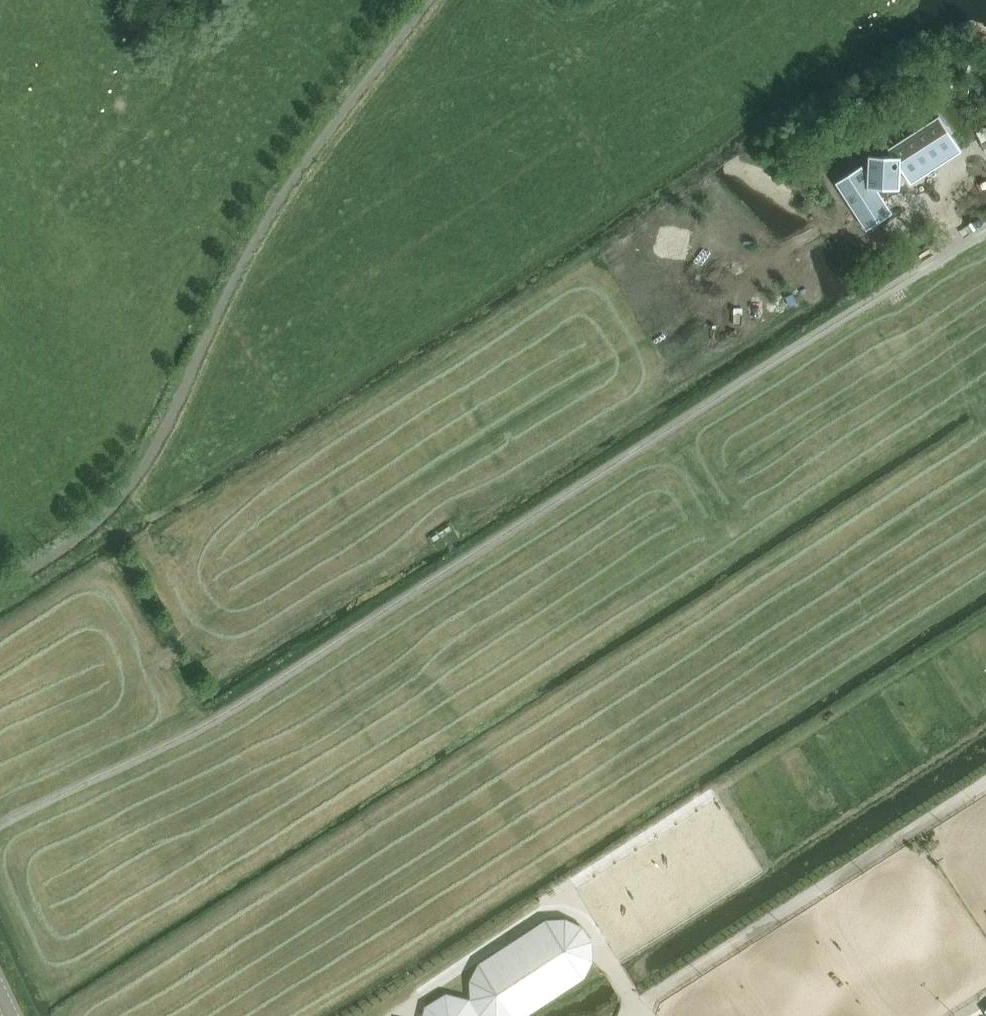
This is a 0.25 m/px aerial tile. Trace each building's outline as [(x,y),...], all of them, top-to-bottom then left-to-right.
[(940,116),(888,149),(893,157),(901,170),(902,170),(911,185),(930,173),(926,167),(945,154),(949,160),(962,152),(940,116)] [(863,166),(836,183),(867,231),(893,214),(877,189),(901,190),(901,170),(893,157),(882,156),(882,158),(875,158),(871,158),(871,156),(869,156),(869,175),(863,166)]
